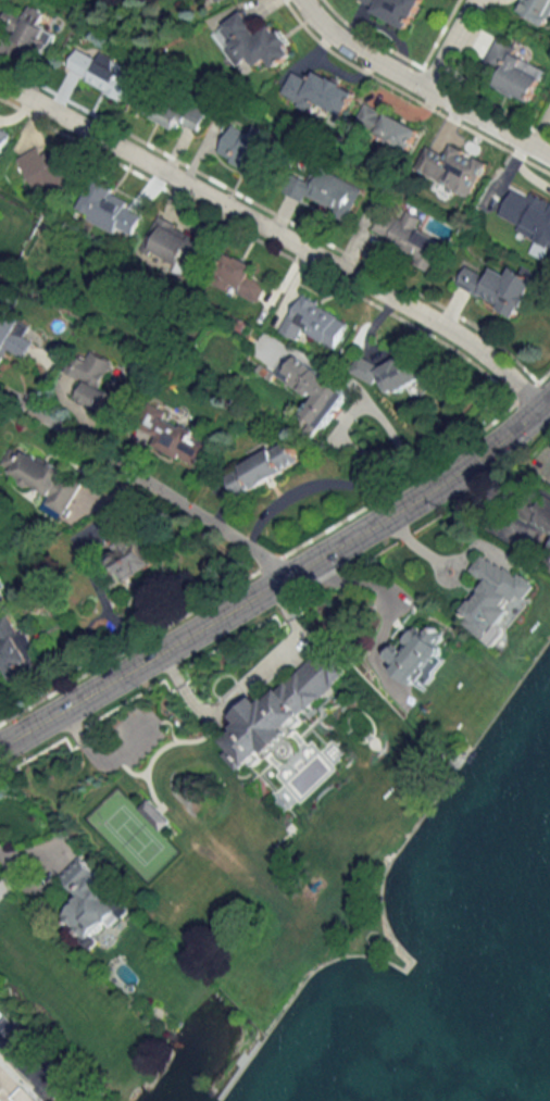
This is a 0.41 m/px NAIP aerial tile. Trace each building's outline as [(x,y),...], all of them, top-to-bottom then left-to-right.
[(423,0),(359,0),(358,4),(408,29),(423,0)] [(546,26),(549,19),(549,0),(522,0),(517,10),(546,26)] [(0,24),(0,33),(43,55),(55,31),(44,25),(48,16),(29,6),(24,16),(8,8),(0,24)] [(257,34),(244,12),(214,30),(230,57),(237,53),(243,62),(250,58),(255,66),(267,59),(272,67),(295,54),(275,22),(257,34)] [(486,64),(500,70),(492,88),(531,104),(547,65),(495,43),(486,64)] [(126,74),(122,74),(122,61),(90,60),(90,90),(126,90),(126,74)] [(292,72),(281,98),(311,110),(314,102),(345,115),(356,88),(315,71),(311,80),(292,72)] [(137,110),(176,130),(180,122),(199,132),(212,107),(195,99),(189,112),(147,91),(137,110)] [(420,129),(366,103),(356,124),(410,150),(420,129)] [(272,133),(253,125),(250,133),(231,124),(217,155),(254,172),(272,133)] [(471,196),(487,161),(451,145),(446,155),(427,147),(416,171),(471,196)] [(20,157),(39,195),(71,178),(56,149),(44,155),(39,147),(20,157)] [(363,187),(322,167),(316,179),(298,170),(288,189),(349,218),(363,187)] [(131,234),(145,211),(94,180),(74,211),(115,235),(119,228),(131,234)] [(513,186),(497,218),(537,237),(530,253),(543,259),(548,249),(549,249),(549,203),(513,186)] [(432,265),(443,243),(418,231),(422,221),(388,204),(372,236),(432,265)] [(142,250),(192,272),(207,237),(156,216),(142,250)] [(258,302),(267,282),(253,276),(257,267),(229,255),(216,283),(258,302)] [(520,317),(539,273),(524,266),(522,271),(512,267),(508,275),(492,267),(489,275),(466,265),(456,289),(520,317)] [(335,349),(350,320),(300,294),(280,332),(297,341),(302,332),(335,349)] [(8,349),(26,358),(35,340),(26,336),(32,324),(0,307),(0,364),(8,349)] [(113,362),(90,350),(86,359),(73,353),(64,372),(85,382),(76,399),(102,411),(111,393),(101,388),(113,362)] [(352,363),(362,385),(381,377),(388,393),(421,379),(410,353),(375,368),(370,356),(352,363)] [(302,415),(325,430),(350,391),(295,355),(281,378),(313,399),(302,415)] [(197,469),(212,440),(153,409),(143,429),(157,436),(152,445),(197,469)] [(303,465),(290,439),(226,471),(238,496),(303,465)] [(61,520),(82,484),(14,444),(1,467),(49,495),(41,508),(61,520)] [(119,548),(108,554),(124,582),(153,566),(133,528),(114,539),(119,548)] [(482,552),(469,571),(483,580),(463,611),(468,614),(461,624),(487,642),(517,596),(525,601),(534,586),(482,552)] [(0,576),(0,602),(10,597),(0,576)] [(27,630),(19,634),(10,615),(0,620),(0,642),(1,644),(0,644),(0,667),(7,682),(21,675),(17,667),(40,656),(27,630)] [(414,685),(447,636),(431,625),(425,633),(416,626),(401,648),(393,643),(380,662),(414,685)] [(260,705),(253,696),(231,715),(239,724),(221,740),(229,749),(223,754),(239,772),(349,673),(324,647),(260,705)] [(130,909),(80,855),(59,875),(79,898),(60,915),(91,948),(98,941),(92,935),(106,922),(111,927),(130,909)] [(0,1058),(0,1100),(44,1100),(0,1058)]
